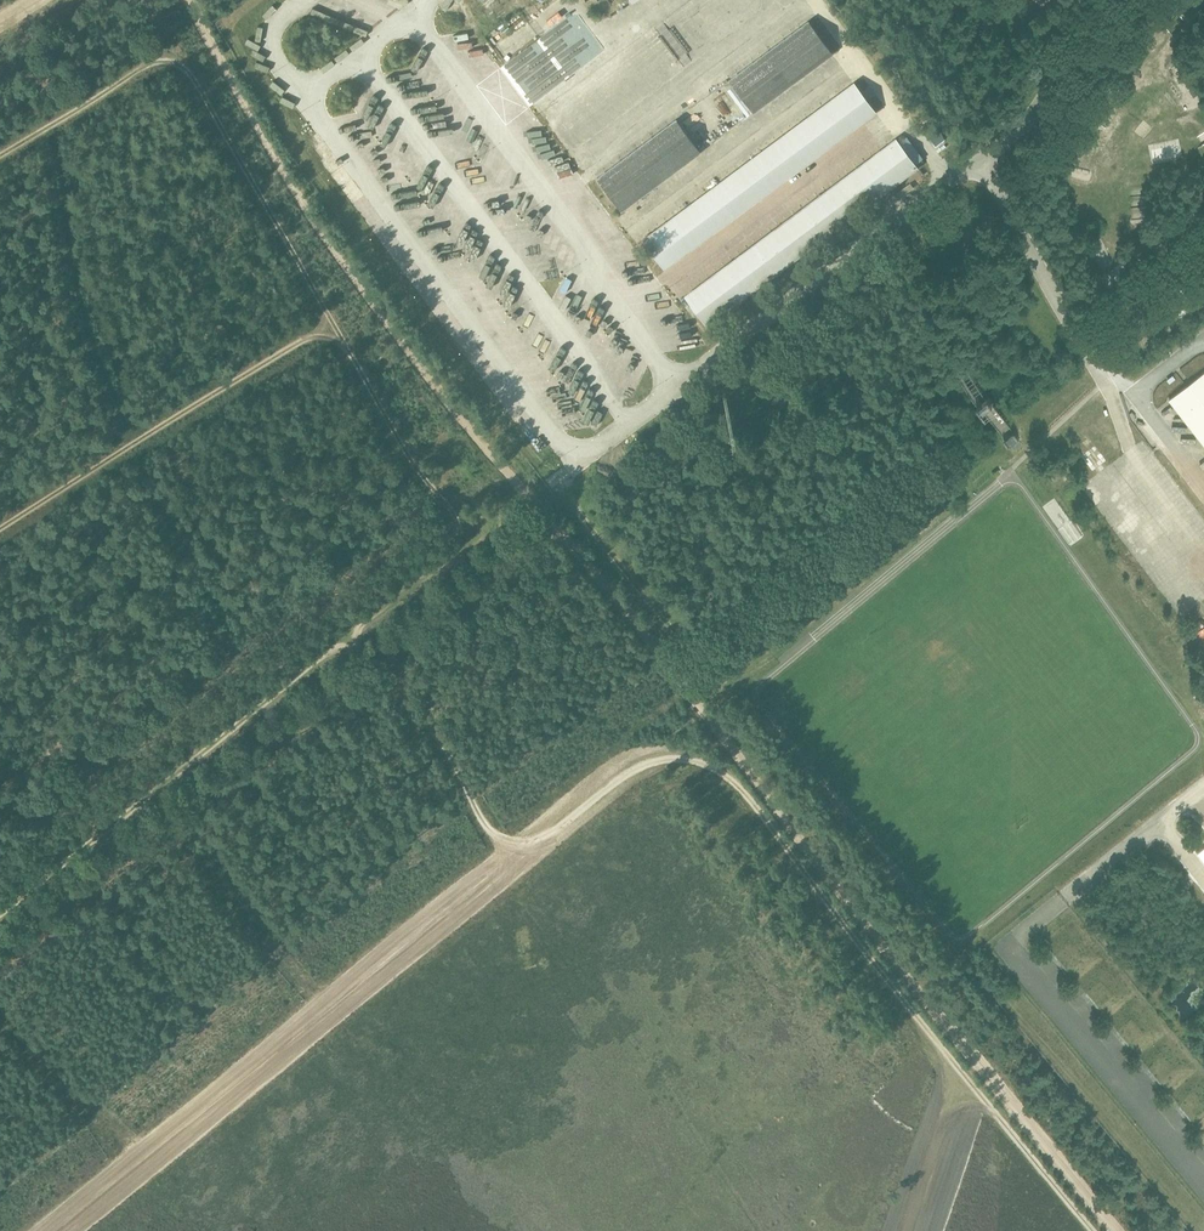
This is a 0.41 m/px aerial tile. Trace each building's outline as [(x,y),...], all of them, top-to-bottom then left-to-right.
[(730,80),(754,112),(832,54),(808,22),(730,80)] [(853,83),(643,240),(664,269),(875,112),(853,83)] [(700,152),(676,120),(597,178),(621,211),(700,152)] [(895,139),(685,296),(706,325),(917,168),(895,139)] [(1169,399),(1170,400),(1203,444),(1203,372),(1169,399)] [(712,386),(707,390),(715,402),(721,397),(712,386)]
